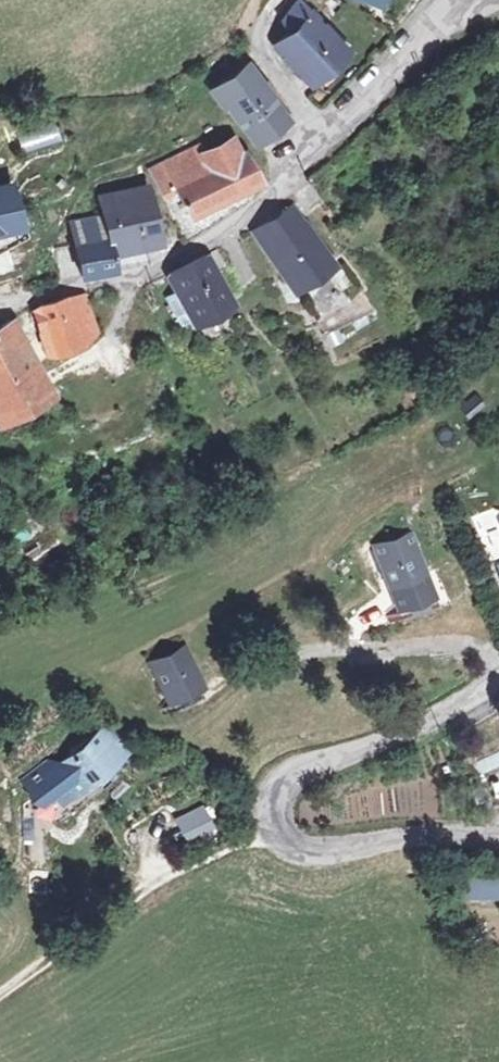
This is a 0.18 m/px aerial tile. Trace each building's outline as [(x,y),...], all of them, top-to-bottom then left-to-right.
[(291,29),(296,37),(282,53),(314,91),(352,58),(308,7),(291,29)] [(242,59),(210,84),(220,98),(223,96),(252,135),(283,111),(242,59)] [(174,151),(148,167),(158,189),(176,180),(190,206),(258,171),(241,143),(236,146),(229,132),(201,146),(197,139),(174,151)] [(0,182),(0,223),(16,220),(8,180),(0,182)] [(145,184),(103,196),(104,214),(104,226),(151,221),(145,184)] [(284,195),(250,223),(289,287),(326,264),(284,195)] [(104,214),(70,216),(71,244),(105,240),(104,226),(104,214)] [(104,226),(105,240),(107,264),(133,261),(140,257),(138,239),(152,237),(151,221),(104,226)] [(0,250),(0,277),(38,263),(29,239),(0,250)] [(105,240),(71,244),(73,267),(107,264),(105,240)] [(60,279),(74,274),(64,245),(50,249),(60,279)] [(198,251),(163,269),(174,291),(187,318),(222,297),(198,251)] [(71,290),(32,302),(41,348),(75,340),(73,330),(81,328),(71,290)] [(174,291),(162,297),(174,326),(187,318),(174,291)] [(0,320),(0,383),(5,380),(31,362),(8,316),(0,320)] [(31,362),(5,380),(17,403),(42,387),(31,362)] [(0,383),(0,413),(17,403),(5,380),(0,383)] [(460,404),(466,417),(485,407),(478,394),(460,404)] [(485,512),(464,521),(483,563),(497,557),(498,561),(498,513),(485,512)] [(401,541),(381,550),(395,583),(415,575),(401,541)] [(177,652),(157,660),(173,696),(191,688),(177,652)] [(0,723),(0,740),(15,730),(9,718),(0,723)] [(119,754),(101,730),(44,773),(39,767),(16,785),(21,792),(22,802),(31,805),(44,796),(51,805),(119,754)] [(213,810),(184,809),(183,837),(212,837),(213,810)] [(456,876),(455,892),(498,893),(498,877),(456,876)]
